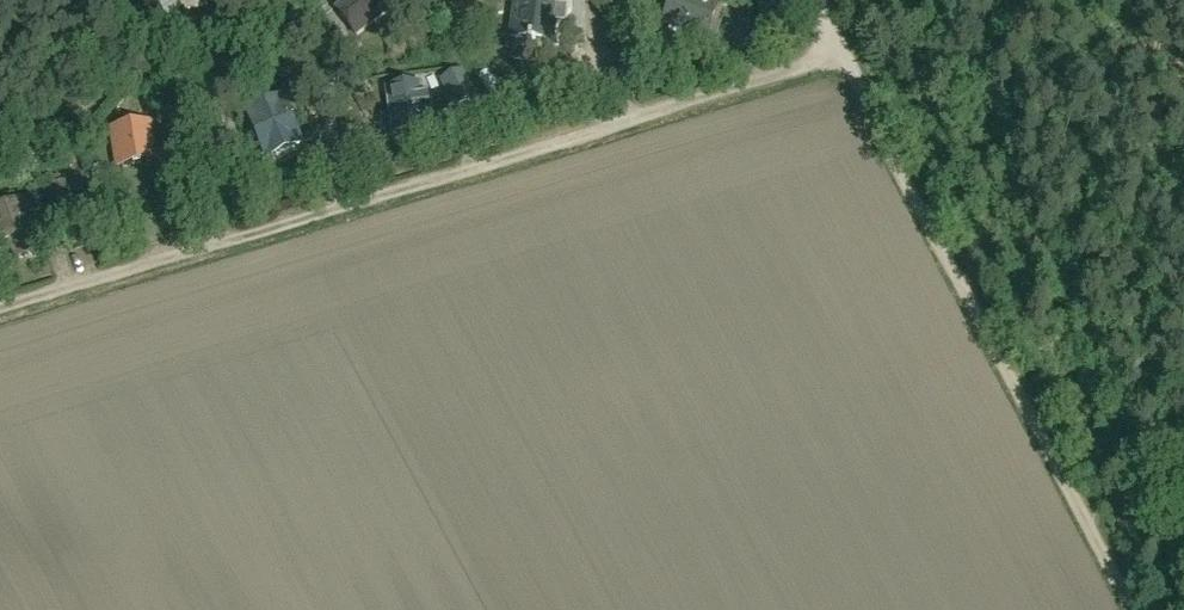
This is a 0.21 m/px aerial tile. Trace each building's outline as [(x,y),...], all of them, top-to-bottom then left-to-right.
[(227,0),(176,0),(185,17),(193,12),(196,16),(227,0)] [(333,11),(355,39),(393,9),(386,0),(347,0),(333,11)] [(551,43),(556,4),(527,0),(516,0),(511,41),(551,46),(551,43)] [(657,24),(707,43),(722,4),(711,0),(667,0),(657,24)] [(454,108),(470,100),(475,97),(461,69),(460,70),(440,80),(454,108)] [(411,87),(386,90),(392,136),(427,131),(425,119),(430,118),(427,97),(422,98),(421,85),(411,87)] [(242,114),(250,134),(255,145),(261,143),(268,158),(301,145),(289,118),(281,98),(242,114)] [(124,164),(152,159),(146,120),(108,127),(112,150),(121,148),(124,164)] [(191,144),(186,130),(177,133),(182,147),(191,144)] [(71,196),(65,181),(48,188),(54,203),(71,196)] [(0,210),(0,248),(8,245),(14,262),(50,248),(41,225),(37,227),(26,200),(0,210)]
